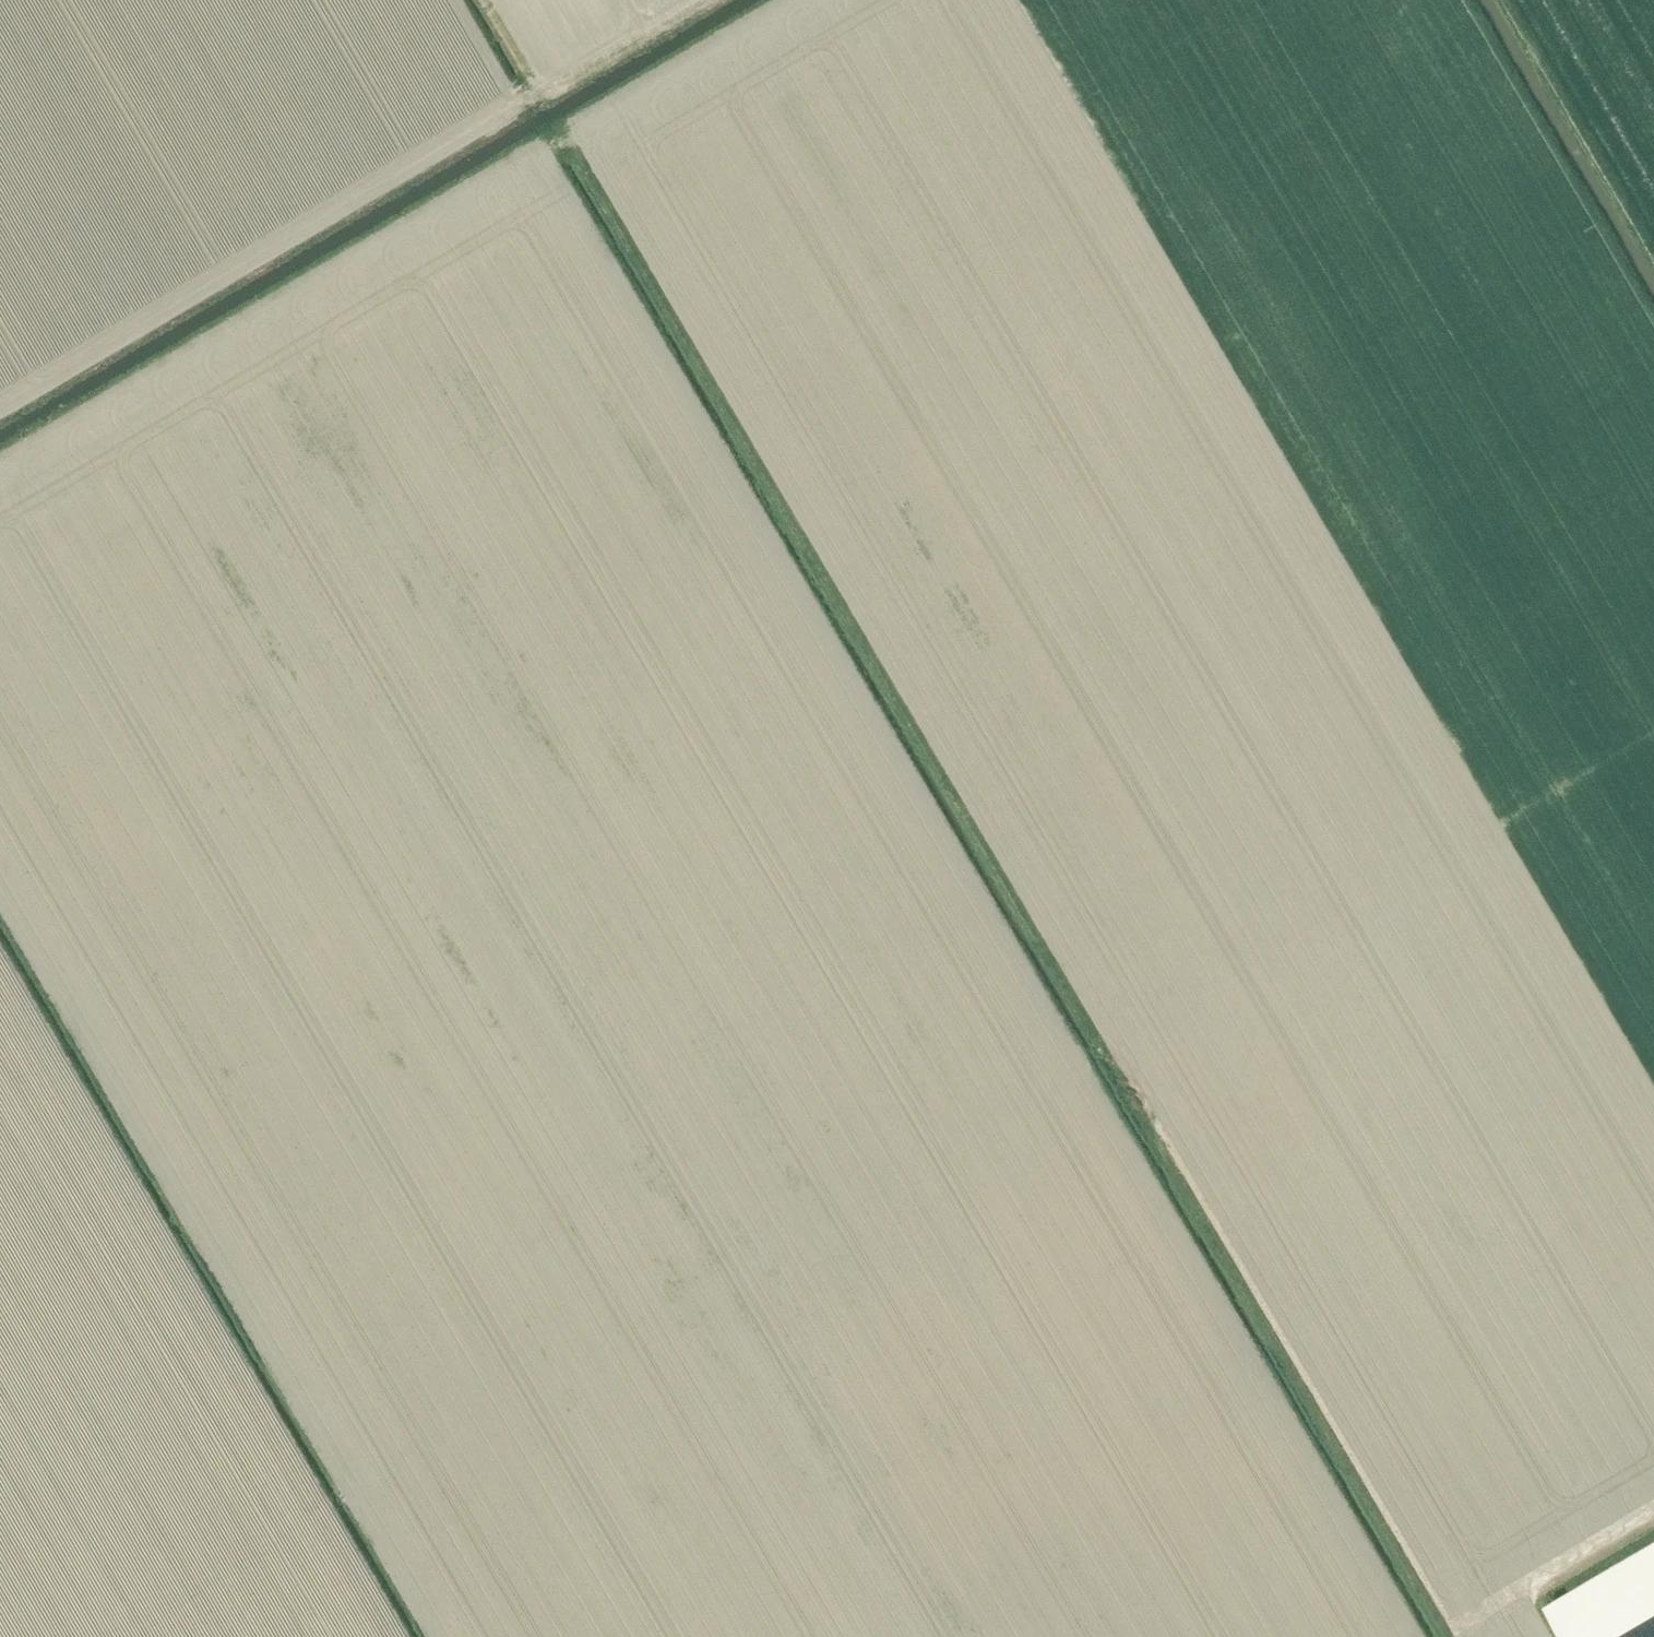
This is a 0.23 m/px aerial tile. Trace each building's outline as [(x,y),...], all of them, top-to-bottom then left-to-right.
[(1542,1610),(1558,1636),(1653,1636),(1653,1545),(1542,1610)]
